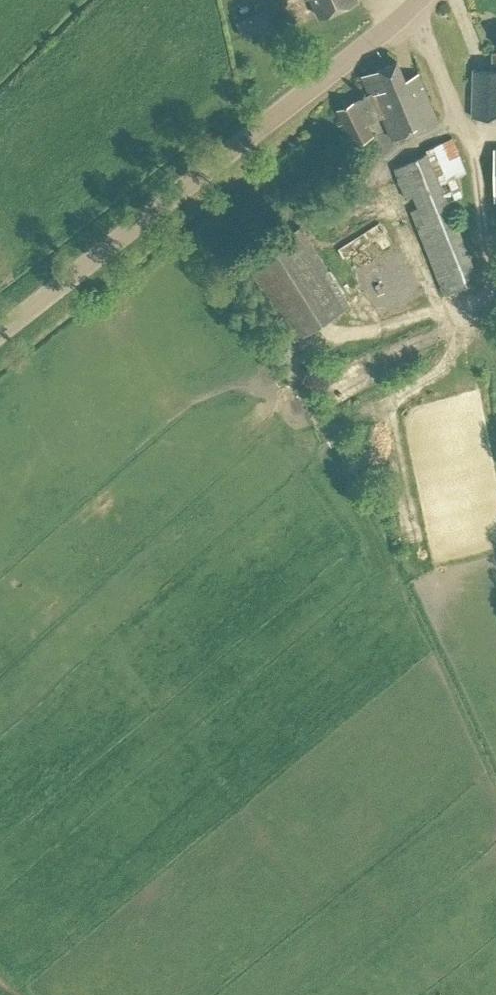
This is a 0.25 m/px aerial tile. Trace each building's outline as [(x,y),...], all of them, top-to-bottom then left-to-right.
[(319,15),(355,0),(312,0),(319,15)] [(490,50),(489,67),(471,67),(470,115),(495,116),(495,50),(490,50)] [(444,187),(465,179),(454,148),(433,155),(444,187)] [(336,242),(371,321),(418,300),(404,266),(406,265),(397,245),(392,247),(382,223),(336,242)]
